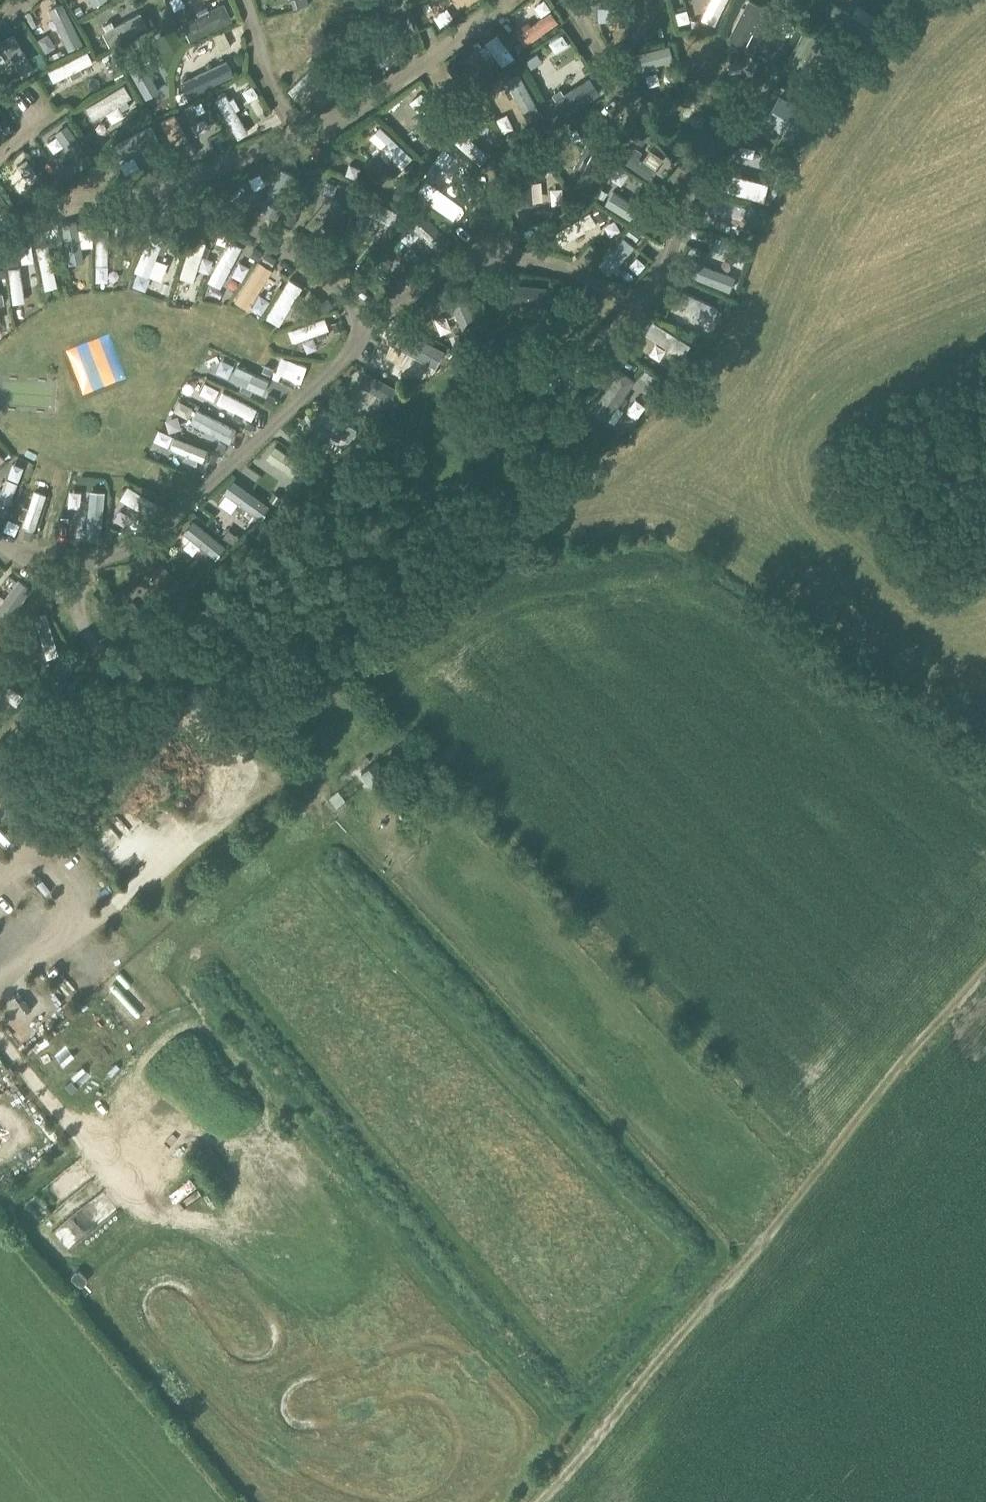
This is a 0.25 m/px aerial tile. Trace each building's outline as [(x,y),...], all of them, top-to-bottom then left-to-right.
[(301,0),(292,0),(294,8),(303,6),(301,0)] [(385,12),(398,5),(396,0),(379,0),(385,12)] [(440,8),(452,0),(435,0),(440,8)] [(541,17),(551,9),(545,0),(528,0),(541,17)] [(702,18),(714,24),(726,0),(711,0),(702,18)] [(766,5),(756,0),(747,0),(730,33),(747,42),(753,30),(757,32),(762,22),(758,20),(766,5)] [(49,8),(69,49),(83,42),(62,1),(49,8)] [(866,40),(874,27),(831,1),(823,14),(866,40)] [(223,2),(209,9),(206,4),(196,9),(199,14),(183,22),(191,38),(231,18),(223,2)] [(599,20),(635,19),(635,5),(599,6),(599,20)] [(180,20),(188,15),(184,7),(176,11),(180,20)] [(551,11),(518,34),(525,44),(558,22),(551,11)] [(111,43),(147,24),(140,12),(104,31),(111,43)] [(367,25),(355,28),(366,68),(378,65),(367,25)] [(712,63),(714,28),(700,27),(698,62),(712,63)] [(786,63),(798,70),(819,34),(806,27),(786,63)] [(28,59),(13,33),(0,41),(22,77),(35,70),(30,62),(28,59)] [(485,42),(494,54),(489,57),(496,67),(501,63),(503,66),(515,57),(497,34),(485,42)] [(520,40),(513,45),(518,53),(525,48),(520,40)] [(117,49),(122,57),(129,53),(124,45),(117,49)] [(674,59),(670,45),(625,57),(629,70),(674,59)] [(70,73),(72,77),(83,72),(81,67),(93,61),(88,50),(50,70),(55,80),(70,73)] [(311,50),(282,76),(291,85),(319,60),(311,50)] [(48,64),(40,51),(28,59),(30,62),(35,70),(36,71),(48,64)] [(138,53),(125,60),(146,97),(159,89),(138,53)] [(536,53),(527,59),(532,66),(541,60),(536,53)] [(234,72),(228,58),(183,80),(190,94),(234,72)] [(741,59),(729,60),(730,70),(742,69),(741,59)] [(489,68),(479,75),(484,83),(494,76),(489,68)] [(528,117),(541,111),(520,72),(507,79),(511,85),(506,88),(511,97),(516,94),(528,117)] [(695,100),(705,99),(704,89),(721,88),(721,76),(694,76),(695,100)] [(559,117),(599,91),(590,77),(550,103),(559,117)] [(840,81),(829,84),(832,92),(842,89),(840,81)] [(814,89),(803,82),(797,92),(808,98),(814,89)] [(132,96),(125,84),(88,106),(95,118),(132,96)] [(754,112),(764,117),(779,92),(769,86),(754,112)] [(188,99),(185,90),(176,93),(180,102),(188,99)] [(216,98),(212,91),(205,95),(209,103),(216,98)] [(420,122),(426,130),(431,126),(433,128),(443,119),(421,92),(410,101),(424,118),(420,122)] [(794,136),(810,109),(781,92),(765,119),(794,136)] [(226,94),(215,100),(237,137),(248,131),(234,109),(239,106),(234,97),(229,100),(226,94)] [(195,105),(199,113),(205,109),(201,101),(195,105)] [(461,103),(454,111),(461,117),(469,109),(461,103)] [(399,104),(388,113),(397,125),(409,116),(399,104)] [(583,106),(568,114),(577,131),(592,123),(583,106)] [(138,109),(112,129),(121,140),(147,121),(138,109)] [(195,155),(174,114),(162,121),(183,161),(195,155)] [(68,124),(56,133),(81,168),(93,159),(68,124)] [(456,125),(448,133),(480,161),(487,152),(456,125)] [(153,126),(110,146),(116,160),(160,140),(153,126)] [(381,155),(388,161),(392,157),(402,167),(412,157),(381,126),(371,136),(385,151),(381,155)] [(631,135),(642,143),(648,134),(637,126),(631,135)] [(162,142),(152,146),(156,155),(166,151),(162,142)] [(743,145),(741,154),(753,156),(755,148),(743,145)] [(540,146),(532,151),(536,159),(545,154),(540,146)] [(635,146),(632,151),(627,148),(620,158),(650,179),(657,170),(639,156),(643,151),(635,146)] [(239,174),(274,161),(270,149),(235,163),(239,174)] [(576,185),(589,193),(609,156),(597,149),(588,164),(584,161),(580,168),(584,170),(576,185)] [(444,150),(435,162),(444,168),(453,156),(444,150)] [(17,166),(37,194),(47,188),(27,159),(17,166)] [(530,160),(515,161),(518,204),(533,203),(530,160)] [(723,171),(718,188),(763,199),(768,182),(723,171)] [(323,226),(340,232),(355,188),(338,182),(323,226)] [(428,182),(417,195),(454,222),(464,208),(428,182)] [(606,203),(645,228),(653,216),(614,190),(606,203)] [(11,211),(0,194),(0,218),(11,211)] [(705,194),(702,206),(744,217),(747,205),(705,194)] [(400,212),(367,195),(360,207),(393,224),(400,212)] [(595,212),(601,222),(609,217),(604,207),(595,212)] [(749,207),(745,218),(756,222),(759,210),(749,207)] [(288,212),(285,221),(294,224),(297,215),(288,212)] [(597,224),(590,212),(556,232),(562,244),(597,224)] [(425,215),(413,228),(440,253),(452,240),(425,215)] [(77,222),(61,224),(69,264),(84,260),(77,222)] [(109,227),(96,227),(96,262),(108,263),(109,227)] [(738,237),(748,240),(751,231),(741,228),(738,237)] [(34,231),(36,241),(45,239),(43,229),(34,231)] [(149,275),(155,259),(165,236),(151,231),(135,270),(149,275)] [(225,245),(228,236),(219,233),(216,242),(225,245)] [(713,247),(723,251),(724,249),(727,239),(717,235),(713,247)] [(599,264),(609,274),(634,245),(624,236),(599,264)] [(207,243),(194,238),(181,275),(194,280),(207,243)] [(231,240),(209,280),(221,286),(242,246),(231,240)] [(37,245),(45,287),(57,285),(48,243),(37,245)] [(256,247),(251,255),(258,259),(263,251),(256,247)] [(266,252),(261,260),(271,265),(276,257),(266,252)] [(19,255),(7,256),(9,267),(21,265),(19,255)] [(691,259),(686,273),(728,289),(734,274),(691,259)] [(236,301),(247,308),(272,270),(260,262),(236,301)] [(9,267),(13,301),(25,300),(21,265),(9,267)] [(294,300),(298,303),(303,295),(299,292),(302,286),(289,279),(267,316),(280,324),(294,300)] [(513,301),(556,306),(558,289),(515,284),(513,301)] [(464,333),(477,327),(459,286),(446,292),(464,333)] [(693,317),(704,322),(706,317),(712,320),(718,307),(680,290),(674,303),(695,312),(693,317)] [(729,297),(720,294),(716,303),(726,307),(729,297)] [(334,305),(328,298),(319,305),(325,312),(334,305)] [(319,338),(327,335),(326,330),(329,329),(324,317),(292,328),(297,340),(317,333),(319,338)] [(339,320),(332,323),(335,332),(343,328),(339,320)] [(682,358),(690,346),(653,323),(646,335),(682,358)] [(400,327),(391,344),(406,351),(436,366),(445,349),(400,327)] [(466,350),(459,332),(450,336),(457,354),(466,350)] [(293,374),(302,356),(284,347),(275,365),(293,374)] [(237,365),(231,379),(242,385),(240,389),(250,394),(253,389),(264,394),(270,381),(237,365)] [(265,365),(263,371),(271,375),(274,368),(265,365)] [(619,369),(591,408),(606,419),(617,404),(621,407),(627,398),(623,395),(634,379),(619,369)] [(359,384),(381,396),(379,400),(390,406),(393,402),(395,403),(402,390),(366,371),(359,384)] [(407,382),(416,387),(420,379),(412,374),(407,382)] [(585,392),(592,397),(597,390),(590,385),(585,392)] [(218,402),(235,411),(233,416),(241,420),(244,415),(251,419),(257,408),(223,391),(218,402)] [(276,397),(269,394),(265,403),(272,406),(276,397)] [(198,409),(191,422),(230,443),(237,430),(198,409)] [(342,435),(349,439),(356,428),(326,409),(319,421),(334,430),(331,435),(339,440),(342,435)] [(249,432),(254,424),(247,421),(243,429),(249,432)] [(186,459),(196,463),(198,459),(203,461),(208,449),(175,436),(170,448),(187,455),(186,459)] [(309,468),(276,445),(267,457),(300,481),(309,468)] [(173,474),(177,462),(141,449),(136,461),(173,474)] [(218,453),(210,449),(207,457),(215,461),(218,453)] [(315,461),(322,467),(328,461),(321,454),(315,461)] [(4,516),(17,483),(6,479),(0,493),(0,514),(4,516)] [(234,481),(225,493),(237,501),(261,517),(269,505),(234,481)] [(128,486),(121,498),(153,517),(160,505),(128,486)] [(23,508),(19,518),(26,520),(24,525),(35,528),(46,494),(36,490),(29,510),(23,508)] [(274,494),(269,501),(277,505),(282,498),(274,494)] [(94,496),(88,540),(102,542),(107,498),(94,496)] [(208,558),(211,553),(215,556),(224,546),(193,520),(184,531),(205,548),(201,552),(208,558)] [(35,531),(27,528),(24,536),(32,539),(35,531)] [(227,528),(222,535),(233,543),(238,536),(227,528)] [(148,551),(136,564),(157,585),(155,587),(164,596),(168,592),(174,597),(185,585),(148,551)] [(186,567),(178,573),(186,581),(193,575),(186,567)] [(0,582),(0,603),(1,604),(18,580),(7,573),(0,582)] [(5,625),(31,588),(19,580),(0,606),(0,622),(5,625)] [(140,607),(133,601),(126,607),(133,614),(140,607)] [(35,615),(48,657),(60,654),(47,612),(35,615)] [(10,680),(19,677),(15,667),(7,670),(10,680)] [(36,681),(37,670),(28,669),(26,680),(36,681)] [(16,705),(23,694),(0,679),(0,694),(16,705)] [(140,775),(116,794),(133,814),(156,794),(140,775)] [(337,790),(329,798),(336,806),(345,799),(337,790)] [(112,973),(106,978),(129,1006),(135,1001),(112,973)] [(0,1089),(0,1110),(2,1113),(12,1107),(0,1089)]
